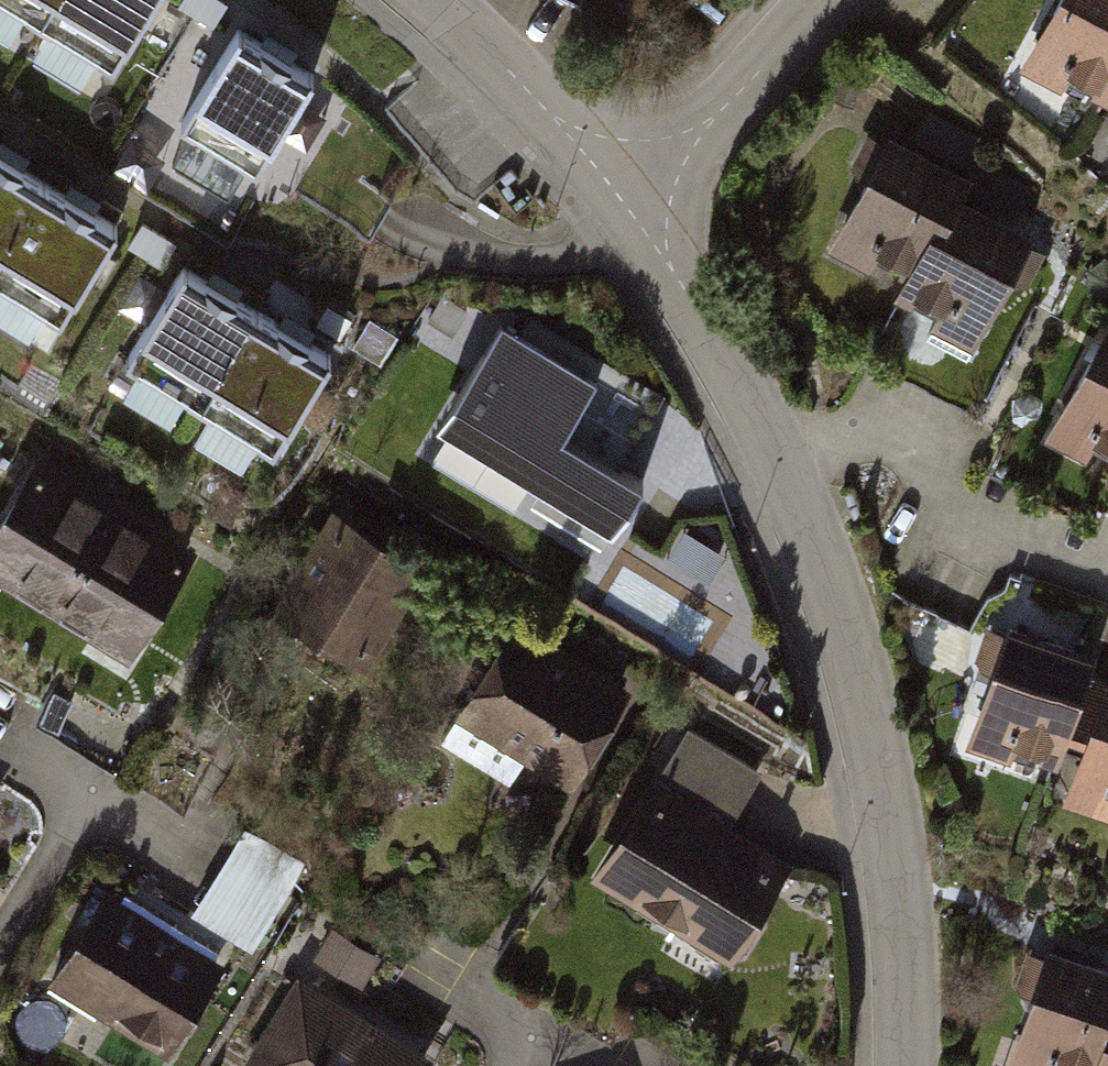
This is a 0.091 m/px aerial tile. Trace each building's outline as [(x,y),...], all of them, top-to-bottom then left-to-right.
[(117,75),(161,0),(0,0),(0,6),(117,75)] [(230,0),(190,0),(185,13),(220,26),(230,0)] [(660,9),(665,0),(644,0),(660,9)] [(1012,64),(1056,87),(1064,72),(1102,92),(1105,87),(1107,89),(1107,0),(1047,0),(1012,64)] [(309,92),(238,50),(190,131),(261,173),(309,92)] [(969,168),(884,124),(822,243),(867,266),(872,257),(893,268),(881,290),(906,303),(909,298),(934,310),(926,326),(969,348),(1034,224),(960,185),(969,168)] [(0,177),(0,286),(61,322),(109,241),(0,177)] [(321,367),(173,283),(128,362),(275,446),(321,367)] [(658,391),(513,300),(442,412),(611,520),(645,468),(619,452),(658,391)] [(1101,313),(1038,434),(1081,456),(1089,440),(1107,450),(1107,317),(1101,313)] [(27,458),(0,504),(0,577),(134,655),(193,554),(139,523),(87,492),(27,458)] [(376,524),(340,501),(274,605),(363,661),(429,557),(376,524)] [(1003,612),(958,743),(1010,761),(1014,750),(1055,764),(1062,745),(1073,749),(1057,798),(1107,815),(1107,672),(1084,663),(1091,643),(1003,612)] [(634,686),(521,615),(455,719),(568,790),(634,686)] [(689,722),(655,776),(727,820),(760,766),(689,722)] [(655,776),(651,774),(590,874),(730,959),(792,859),(727,820),(655,776)] [(92,908),(37,999),(150,1065),(159,1065),(211,979),(92,908)] [(331,935),(249,1065),(424,1065),(426,1064),(350,1017),(382,966),(331,935)] [(1044,938),(999,1065),(1107,1065),(1107,960),(1044,938)]
